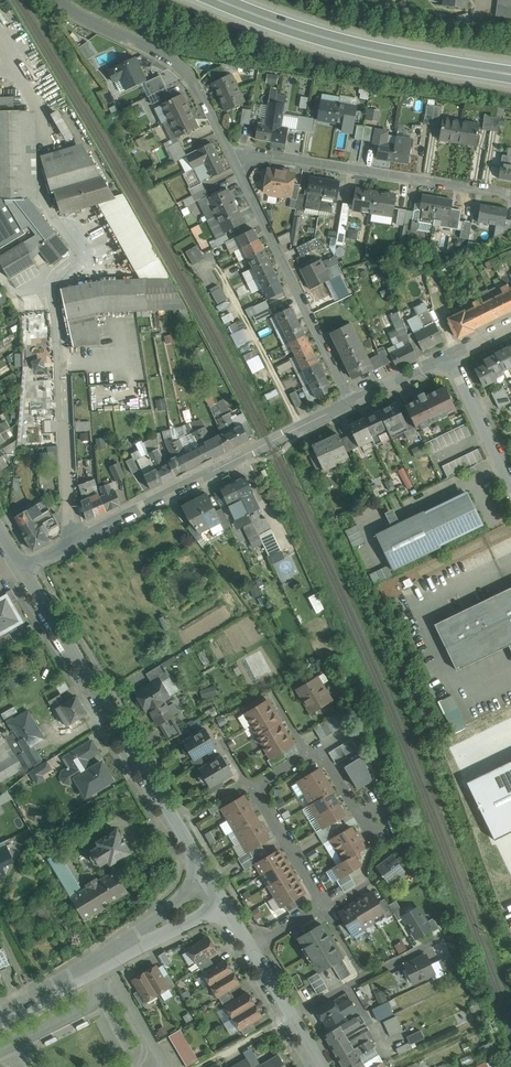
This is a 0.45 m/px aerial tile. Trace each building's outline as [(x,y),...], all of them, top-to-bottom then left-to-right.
[(498,2),(496,16),(510,17),(510,4),(498,2)] [(89,40),(79,46),(87,59),(97,53),(89,40)] [(134,59),(117,67),(117,68),(109,72),(113,81),(114,81),(121,77),(127,88),(127,89),(145,80),(134,59)] [(221,66),(209,72),(213,80),(226,74),(221,66)] [(231,74),(212,83),(215,89),(216,89),(220,97),(238,88),(231,75),(232,74),(231,74)] [(268,83),(277,83),(278,74),(268,74),(268,83)] [(166,88),(160,75),(145,83),(151,95),(153,94),(166,88)] [(121,77),(114,81),(120,92),(127,88),(121,77)] [(238,88),(220,97),(224,105),(223,105),(226,111),(245,102),(245,101),(244,101),(238,88)] [(278,100),(277,88),(269,88),(269,100),(278,100)] [(182,94),(161,104),(162,105),(163,105),(170,120),(190,110),(189,110),(185,103),(186,102),(186,101),(184,102),(181,95),(182,95),(182,94)] [(265,124),(259,123),(256,139),(270,141),(277,103),(269,101),(266,119),(263,118),(263,122),(265,122),(265,124)] [(339,104),(321,101),(318,119),(336,123),(339,104)] [(277,103),(270,141),(285,144),(288,128),(281,127),(285,104),(277,103)] [(357,107),(339,104),(336,123),(343,124),(342,131),(353,133),(357,107)] [(435,105),(427,104),(424,124),(431,125),(435,105)] [(442,106),(435,105),(431,125),(439,126),(442,106)] [(63,108),(55,112),(67,141),(75,138),(63,108)] [(252,110),(243,109),(240,123),(249,125),(252,110)] [(379,110),(370,109),(369,118),(378,119),(379,110)] [(190,110),(170,120),(178,136),(178,137),(198,127),(198,126),(197,127),(193,120),(195,120),(194,119),(193,119),(190,111),(191,111),(190,110)] [(0,112),(0,200),(25,200),(23,112),(0,112)] [(494,115),(485,113),(483,129),(491,131),(494,115)] [(501,116),(494,115),(491,131),(499,132),(501,116)] [(308,118),(299,116),(296,130),(305,132),(308,118)] [(315,119),(308,118),(305,132),(313,133),(315,119)] [(461,122),(443,119),(440,139),(449,141),(449,140),(458,141),(461,122)] [(470,123),(461,122),(458,141),(467,143),(467,144),(467,143),(475,145),(476,146),(480,124),(470,122),(470,123)] [(364,127),(357,125),(354,139),(362,140),(364,127)] [(373,127),(365,126),(364,127),(362,140),(371,142),(373,127)] [(395,145),(386,144),(388,131),(375,129),(372,150),(378,151),(377,159),(392,162),(395,145)] [(411,139),(396,137),(395,145),(392,162),(408,164),(411,139)] [(180,141),(168,147),(171,154),(183,148),(180,141)] [(212,143),(197,150),(197,151),(189,155),(196,167),(218,156),(212,143)] [(183,148),(171,154),(175,162),(187,156),(183,148)] [(87,153),(43,166),(51,192),(102,177),(87,153)] [(196,167),(194,168),(201,182),(210,177),(210,178),(225,170),(218,156),(196,167)] [(503,156),(499,178),(510,180),(510,156),(508,156),(503,156)] [(281,172),(268,169),(264,191),(266,191),(269,195),(277,196),(281,172)] [(295,174),(281,172),(277,196),(286,198),(289,195),(291,195),(293,183),(295,174)] [(325,179),(310,176),(307,192),(311,193),(311,195),(307,195),(305,210),(306,208),(320,211),(320,210),(323,195),(322,194),(325,179)] [(102,177),(51,192),(52,194),(54,193),(60,213),(97,202),(114,196),(102,177)] [(340,181),(325,179),(322,194),(323,195),(320,210),(331,212),(333,202),(336,203),(340,181)] [(300,185),(293,183),(291,195),(290,199),(297,200),(299,193),(300,185)] [(202,184),(190,189),(193,195),(205,190),(202,184)] [(227,189),(209,198),(217,216),(236,206),(227,189)] [(376,192),(355,189),(352,210),(372,213),(376,192)] [(205,190),(193,195),(196,201),(208,195),(205,190)] [(396,195),(376,192),(372,213),(393,216),(396,195)] [(307,195),(299,193),(297,200),(296,208),(305,210),(307,195)] [(158,257),(123,194),(114,196),(97,202),(135,271),(158,257)] [(438,197),(422,194),(420,210),(417,209),(414,211),(412,226),(411,231),(415,232),(417,230),(431,232),(433,225),(434,219),(438,197)] [(452,200),(438,197),(434,219),(441,220),(440,227),(458,229),(461,210),(451,208),(452,200)] [(0,200),(0,262),(10,278),(36,263),(34,260),(42,253),(51,264),(69,250),(55,233),(42,217),(42,218),(29,202),(27,203),(25,200),(0,200)] [(350,204),(343,203),(341,216),(348,217),(350,204)] [(508,208),(481,204),(477,222),(496,225),(504,227),(506,219),(508,208)] [(236,206),(217,216),(225,233),(244,223),(236,206)] [(407,210),(399,209),(397,224),(404,225),(407,210)] [(414,211),(407,210),(404,225),(412,226),(414,211)] [(348,217),(341,216),(336,244),(344,246),(346,229),(348,229),(348,227),(347,227),(348,217)] [(301,218),(295,217),(291,245),(297,245),(301,218)] [(506,219),(504,227),(496,225),(493,239),(505,233),(510,230),(510,220),(506,219)] [(472,223),(463,221),(460,238),(470,239),(472,223)] [(412,226),(404,225),(400,251),(408,249),(411,231),(412,226)] [(348,237),(358,239),(360,230),(350,228),(348,237)] [(253,229),(237,237),(242,247),(258,239),(253,229)] [(227,235),(215,241),(218,247),(230,241),(227,235)] [(258,239),(242,247),(248,258),(264,250),(258,239)] [(311,240),(297,247),(300,256),(315,249),(311,240)] [(205,259),(197,245),(191,248),(199,262),(205,259)] [(199,262),(191,248),(186,252),(193,265),(199,262)] [(264,250),(248,258),(253,268),(269,260),(264,250)] [(158,257),(135,271),(140,278),(169,277),(158,257)] [(498,258),(492,261),(494,266),(500,263),(498,258)] [(269,260),(253,268),(258,278),(274,270),(269,260)] [(321,260),(300,270),(305,279),(326,269),(321,260)] [(492,261),(485,264),(488,269),(494,266),(492,261)] [(326,269),(305,279),(310,289),(330,279),(337,292),(349,286),(338,264),(326,269)] [(472,277),(466,264),(460,267),(464,275),(466,279),(466,280),(472,277)] [(274,270),(258,278),(263,289),(279,281),(274,270)] [(102,280),(80,285),(84,300),(64,304),(73,347),(101,345),(96,313),(187,309),(169,277),(140,278),(102,280)] [(411,296),(424,293),(421,280),(408,283),(411,296)] [(279,281),(263,289),(268,299),(284,291),(279,281)] [(449,281),(436,287),(438,292),(451,286),(449,281)] [(211,288),(218,303),(228,299),(222,284),(211,288)] [(80,285),(61,289),(64,304),(84,300),(80,285)] [(349,286),(337,292),(340,298),(352,292),(349,286)] [(504,286),(500,288),(503,294),(493,299),(501,315),(510,310),(510,301),(504,286)] [(0,298),(0,308),(11,302),(6,294),(0,298)] [(493,299),(482,304),(480,300),(477,301),(487,322),(501,315),(493,299)] [(266,301),(254,307),(257,314),(270,308),(267,301),(266,301)] [(487,322),(477,301),(473,303),(475,308),(465,313),(472,329),(487,322)] [(291,307),(275,315),(282,329),(298,321),(291,307)] [(257,314),(254,315),(257,322),(273,314),(270,308),(257,314)] [(443,341),(428,310),(417,315),(424,328),(414,333),(417,340),(423,351),(443,341)] [(464,311),(449,319),(450,322),(449,323),(455,335),(456,335),(458,338),(473,331),(472,329),(465,313),(464,311)] [(233,313),(223,316),(225,322),(235,319),(233,313)] [(241,319),(228,326),(232,333),(246,326),(241,319)] [(298,321),(282,329),(289,342),(305,335),(298,321)] [(343,356),(362,347),(350,323),(331,332),(332,333),(333,333),(336,341),(335,342),(341,354),(342,353),(343,356)] [(246,328),(233,333),(237,346),(251,341),(246,328)] [(305,335),(289,342),(296,356),(312,349),(305,335)] [(423,351),(417,340),(410,343),(410,344),(417,356),(424,353),(423,351)] [(410,344),(390,354),(397,368),(417,358),(417,356),(410,344)] [(362,347),(343,356),(344,358),(343,358),(349,370),(350,369),(354,377),(352,378),(353,379),(372,369),(368,360),(362,347)] [(391,362),(384,347),(377,350),(379,354),(384,366),(391,362)] [(495,354),(503,370),(509,367),(510,372),(510,356),(507,348),(495,354)] [(312,349),(296,356),(302,370),(318,363),(312,349)] [(249,360),(257,354),(253,350),(246,355),(249,360)] [(16,366),(24,365),(23,352),(15,353),(16,366)] [(253,373),(265,368),(260,354),(248,359),(253,373)] [(379,354),(368,360),(372,369),(373,371),(384,366),(379,354)] [(495,354),(484,359),(486,363),(475,369),(484,386),(496,380),(493,374),(503,370),(495,354)] [(33,369),(46,368),(45,358),(32,359),(33,369)] [(318,363),(302,370),(309,384),(325,376),(318,363)] [(325,376),(309,384),(316,398),(332,391),(325,376)] [(89,396),(122,396),(123,386),(89,385),(89,396)] [(445,386),(425,396),(425,395),(424,392),(421,394),(417,395),(419,399),(405,405),(410,415),(416,427),(417,429),(420,427),(421,429),(430,425),(428,423),(456,410),(445,386)] [(503,387),(491,393),(495,400),(507,394),(503,387)] [(275,389),(264,395),(267,400),(278,394),(275,389)] [(303,405),(296,391),(289,394),(296,408),(303,405)] [(395,403),(379,411),(387,428),(391,438),(392,437),(390,434),(405,427),(406,427),(402,419),(395,403)] [(226,406),(220,410),(222,416),(229,412),(226,406)] [(220,410),(212,414),(215,420),(218,419),(217,418),(222,416),(220,410)] [(379,411),(363,419),(373,440),(375,445),(381,442),(377,433),(387,428),(379,411)] [(242,424),(236,427),(229,412),(222,416),(237,446),(249,440),(242,424)] [(410,415),(402,419),(406,427),(405,427),(407,431),(416,427),(410,415)] [(237,446),(222,416),(217,418),(218,419),(221,425),(219,426),(222,433),(219,435),(225,452),(237,446)] [(363,419),(349,425),(352,433),(359,446),(359,447),(373,440),(363,419)] [(89,421),(78,422),(78,430),(90,430),(89,421)] [(470,437),(476,434),(471,423),(465,425),(470,437)] [(464,440),(470,437),(465,425),(459,428),(464,440)] [(219,435),(210,440),(207,434),(208,433),(205,426),(198,430),(213,458),(225,452),(219,435)] [(458,443),(464,440),(459,428),(453,431),(458,443)] [(213,458),(198,430),(191,433),(195,440),(196,439),(199,445),(191,449),(199,465),(213,458)] [(0,434),(0,435),(3,440),(8,437),(4,431),(0,434)] [(452,445),(458,443),(453,431),(447,434),(452,445)] [(352,433),(346,436),(353,449),(359,446),(352,433)] [(340,439),(338,434),(324,440),(334,462),(348,455),(347,452),(340,439)] [(446,448),(452,445),(447,434),(441,437),(446,448)] [(156,435),(143,442),(148,454),(149,453),(157,449),(159,448),(158,441),(156,435)] [(346,436),(340,439),(347,452),(353,449),(346,436)] [(440,451),(446,448),(441,437),(435,439),(440,451)] [(191,449),(185,452),(182,446),(184,445),(180,438),(173,442),(188,470),(199,465),(191,449)] [(435,454),(440,451),(435,439),(429,442),(435,454)] [(334,462),(324,440),(312,446),(316,454),(322,467),(323,470),(335,464),(334,462)] [(188,470),(173,442),(167,445),(170,452),(172,451),(174,455),(176,456),(168,460),(169,463),(176,476),(188,470)] [(9,445),(1,449),(4,453),(11,449),(9,445)] [(483,462),(488,460),(483,448),(477,451),(483,462)] [(165,465),(160,455),(161,454),(160,451),(159,452),(157,449),(149,453),(164,483),(176,477),(176,476),(169,463),(165,465)] [(477,465),(483,462),(477,451),(471,454),(477,465)] [(148,454),(137,459),(144,475),(151,489),(164,483),(149,453),(148,454)] [(322,467),(316,454),(310,457),(316,470),(322,467)] [(471,468),(477,465),(471,454),(465,456),(471,468)] [(465,471),(471,468),(465,456),(459,459),(465,471)] [(133,457),(126,461),(132,473),(139,470),(133,457)] [(459,474),(465,471),(459,459),(453,462),(459,474)] [(453,476),(459,474),(453,462),(447,465),(453,476)] [(124,477),(118,463),(110,466),(116,480),(124,477)] [(245,476),(233,482),(241,498),(253,492),(245,476)] [(233,482),(220,488),(236,520),(240,518),(243,525),(252,521),(248,514),(241,498),(233,482)] [(105,485),(100,487),(104,495),(100,497),(106,511),(122,504),(115,489),(112,491),(109,483),(105,485)] [(95,495),(92,488),(87,491),(89,497),(95,516),(106,511),(100,497),(98,493),(95,495)] [(89,497),(87,491),(82,493),(84,499),(81,501),(87,519),(95,516),(89,497)] [(253,492),(241,498),(248,514),(257,510),(260,508),(253,492)] [(215,511),(207,494),(195,500),(209,527),(220,522),(221,521),(215,511)] [(466,495),(425,514),(439,543),(480,524),(466,495)] [(32,503),(24,508),(25,511),(14,518),(19,527),(49,510),(44,500),(33,506),(32,503)] [(195,500),(183,506),(189,518),(193,524),(200,532),(209,527),(195,500)] [(228,522),(221,508),(215,511),(221,521),(220,522),(222,525),(228,522)] [(387,513),(393,524),(401,520),(396,508),(387,513)] [(49,510),(19,527),(25,537),(39,528),(36,523),(39,522),(42,525),(43,523),(54,517),(49,510)] [(257,510),(248,514),(252,521),(259,535),(271,529),(272,528),(266,518),(261,519),(257,510)] [(424,511),(375,534),(393,570),(441,547),(439,543),(425,514),(424,511)] [(39,528),(25,537),(33,550),(49,542),(44,534),(48,531),(47,529),(58,523),(54,517),(43,523),(44,525),(41,526),(39,528)] [(252,521),(243,525),(253,547),(263,543),(259,535),(252,521)] [(200,532),(193,524),(188,528),(197,541),(202,537),(200,532)] [(347,529),(355,546),(366,542),(358,524),(347,529)] [(271,529),(259,535),(263,543),(269,556),(281,551),(271,529)] [(247,542),(246,542),(240,530),(233,533),(246,559),(253,556),(247,542)] [(388,565),(370,573),(376,584),(393,576),(388,565)] [(11,589),(6,592),(7,594),(12,604),(18,601),(11,589)] [(435,624),(457,670),(510,644),(510,605),(504,591),(435,624)] [(310,597),(318,612),(326,608),(318,593),(310,597)] [(0,598),(0,635),(23,622),(12,604),(7,594),(0,598)] [(162,664),(146,673),(152,683),(158,680),(160,683),(169,677),(162,664)] [(19,671),(10,677),(16,687),(25,680),(19,671)] [(10,677),(4,680),(10,690),(16,687),(10,677)] [(317,677),(297,689),(311,712),(331,700),(317,677)] [(152,683),(136,693),(139,697),(137,698),(136,702),(138,705),(143,706),(144,706),(146,710),(148,708),(163,700),(168,697),(160,683),(158,680),(152,683)] [(203,697),(218,694),(216,686),(201,688),(203,697)] [(61,694),(49,701),(54,710),(56,709),(56,708),(66,703),(61,694)] [(467,726),(452,695),(438,702),(444,714),(453,733),(467,726)] [(66,703),(56,708),(56,709),(66,726),(71,723),(86,714),(76,696),(66,703)] [(163,700),(148,708),(159,725),(173,717),(173,716),(179,712),(173,703),(167,706),(163,700)] [(267,700),(245,712),(252,724),(274,711),(267,700)] [(14,718),(7,722),(13,732),(5,738),(14,753),(23,767),(25,770),(41,760),(33,746),(45,738),(28,710),(14,718)] [(350,722),(343,710),(337,714),(344,726),(350,722)] [(274,711),(252,724),(258,734),(259,735),(279,723),(280,723),(280,722),(274,711)] [(337,714),(331,717),(338,729),(344,726),(337,714)] [(338,729),(331,717),(325,721),(333,733),(338,729)] [(173,720),(162,727),(169,740),(177,736),(181,734),(173,720)] [(333,733),(325,721),(320,724),(327,736),(333,733)] [(279,723),(259,735),(258,734),(258,735),(265,746),(286,734),(280,723),(279,723)] [(327,736),(320,724),(314,728),(321,740),(327,736)] [(193,737),(183,743),(193,759),(204,753),(216,745),(206,729),(193,737)] [(181,734),(177,736),(182,744),(183,743),(193,737),(189,730),(181,734)] [(14,753),(5,738),(3,738),(0,733),(0,761),(14,753)] [(286,734),(265,746),(271,758),(272,758),(283,751),(293,745),(286,734)] [(357,735),(351,738),(358,750),(364,747),(357,735)] [(351,738),(346,742),(353,754),(358,750),(351,738)] [(346,742),(340,745),(347,757),(353,754),(346,742)] [(347,757),(340,745),(335,749),(342,760),(347,757)] [(92,768),(80,748),(65,757),(71,767),(78,763),(84,773),(92,768)] [(342,760),(335,749),(329,752),(336,764),(342,760)] [(283,751),(272,758),(271,758),(267,760),(271,766),(287,757),(283,751)] [(23,767),(14,753),(0,761),(0,782),(23,767)] [(193,759),(192,760),(195,765),(207,758),(204,753),(193,759)] [(350,764),(362,788),(378,781),(367,756),(350,764)] [(210,764),(200,770),(200,771),(209,786),(220,780),(232,773),(222,757),(210,764)] [(207,758),(195,765),(199,771),(200,771),(200,770),(210,764),(207,758)] [(47,762),(30,772),(37,783),(44,779),(41,775),(51,769),(47,762)] [(81,787),(107,771),(101,762),(92,768),(84,773),(78,763),(71,767),(63,772),(61,777),(64,781),(69,783),(76,779),(81,787)] [(319,768),(299,781),(306,792),(326,780),(319,768)] [(107,771),(81,787),(86,796),(112,780),(107,771)] [(220,780),(209,786),(208,787),(212,793),(223,786),(220,780)] [(326,780),(306,792),(312,803),(312,804),(331,792),(333,791),(326,780)] [(0,795),(0,804),(12,799),(9,791),(0,795)] [(331,792),(312,804),(312,803),(310,804),(317,816),(338,803),(331,792)] [(231,794),(220,801),(223,807),(235,800),(231,794)] [(223,807),(222,807),(223,808),(229,819),(252,805),(248,800),(246,801),(242,795),(235,800),(223,807)] [(220,801),(208,808),(212,814),(223,808),(222,807),(223,807),(220,801)] [(338,803),(317,816),(324,827),(328,825),(339,818),(345,815),(338,803)] [(252,805),(229,819),(236,829),(256,818),(252,812),(255,810),(252,805)] [(256,818),(236,829),(242,840),(265,827),(262,822),(259,823),(256,818)] [(339,818),(328,825),(331,831),(343,824),(339,818)] [(343,824),(331,831),(334,837),(346,830),(343,824)] [(324,827),(316,832),(320,838),(331,831),(328,825),(324,827)] [(265,827),(242,840),(249,851),(249,852),(261,844),(269,840),(265,834),(268,832),(265,827)] [(334,837),(331,839),(338,850),(360,836),(357,831),(354,833),(351,827),(346,830),(334,837)] [(117,830),(97,842),(99,847),(92,851),(91,858),(94,863),(100,865),(108,861),(110,865),(130,852),(117,830)] [(331,831),(320,838),(323,844),(331,839),(334,837),(331,831)] [(360,836),(338,850),(344,860),(344,861),(357,853),(364,849),(361,843),(363,842),(360,836)] [(261,844),(250,851),(253,857),(264,850),(261,844)] [(0,851),(0,875),(5,873),(8,867),(6,863),(13,859),(7,847),(0,851)] [(256,863),(262,874),(285,861),(278,849),(268,856),(256,863)] [(264,850),(253,857),(256,863),(268,856),(264,850)] [(249,851),(238,858),(241,864),(253,857),(250,851),(249,852),(249,851)] [(71,878),(56,853),(47,858),(63,884),(70,879),(71,878)] [(357,853),(344,861),(344,860),(334,866),(341,878),(349,873),(361,866),(357,860),(360,858),(357,853)] [(405,871),(393,855),(377,867),(382,875),(381,875),(383,877),(388,883),(405,871)] [(253,857),(241,864),(245,870),(256,863),(253,857)] [(285,861),(262,874),(269,885),(291,872),(285,861)] [(115,871),(97,882),(95,878),(86,884),(88,887),(79,893),(71,898),(70,898),(75,906),(76,906),(83,919),(128,892),(115,871)] [(291,872),(269,885),(275,896),(298,882),(291,872)] [(349,873),(341,878),(337,880),(341,886),(352,879),(349,873)] [(71,878),(70,879),(63,884),(71,898),(79,893),(71,878)] [(352,879),(341,886),(344,892),(356,885),(352,879)] [(298,882),(275,896),(282,907),(285,906),(297,898),(305,894),(298,882)] [(379,902),(373,892),(361,899),(375,921),(386,914),(379,902)] [(297,898),(285,906),(289,911),(300,904),(297,898)] [(389,905),(385,898),(379,902),(386,914),(388,917),(394,914),(389,905)] [(375,921),(361,899),(350,906),(351,906),(364,927),(375,921)] [(396,900),(389,905),(394,914),(398,920),(403,917),(403,916),(404,915),(396,900)] [(364,927),(351,906),(340,913),(345,922),(352,933),(353,935),(364,928),(364,927)] [(404,915),(403,916),(403,917),(416,938),(431,929),(427,922),(418,907),(404,915)] [(433,918),(427,922),(431,929),(433,932),(439,928),(433,918)] [(352,933),(345,922),(339,925),(346,937),(352,933)] [(330,938),(322,924),(306,933),(300,937),(320,971),(332,964),(342,958),(334,944),(335,944),(331,938),(330,938)] [(303,928),(293,934),(296,940),(300,937),(306,933),(303,928)] [(208,937),(188,950),(196,963),(197,962),(208,955),(216,950),(208,937)] [(0,949),(0,971),(12,965),(3,947),(0,949)] [(208,955),(197,962),(201,968),(212,961),(208,955)] [(457,969),(450,955),(438,960),(445,974),(457,969)] [(426,956),(405,966),(413,983),(434,972),(437,978),(445,974),(438,960),(431,964),(426,956)] [(342,958),(332,964),(341,980),(352,974),(342,958)] [(204,973),(203,974),(210,985),(233,972),(226,960),(215,967),(204,973)] [(212,961),(201,968),(204,973),(215,967),(212,961)] [(163,978),(155,965),(144,972),(158,995),(169,989),(169,988),(163,978)] [(158,995),(144,972),(133,979),(139,990),(147,1002),(158,995)] [(233,972),(210,985),(217,997),(218,996),(229,989),(240,983),(233,972)] [(328,988),(318,972),(308,978),(317,994),(328,988)] [(175,986),(168,975),(163,978),(169,988),(169,989),(175,986)] [(229,989),(218,996),(221,1002),(233,995),(229,989)] [(147,1002),(139,990),(133,993),(141,1006),(148,1003),(147,1002)] [(236,1001),(226,1007),(232,1018),(255,1004),(248,993),(236,1001)] [(233,995),(221,1002),(225,1008),(226,1007),(236,1001),(233,995)] [(333,1001),(317,1011),(322,1019),(324,1018),(328,1026),(342,1017),(355,1008),(350,999),(337,1008),(333,1001)] [(370,1009),(374,1021),(395,1013),(390,1001),(370,1009)] [(478,1003),(470,1007),(473,1013),(481,1009),(478,1003)] [(255,1004),(232,1018),(239,1030),(240,1029),(252,1022),(262,1016),(255,1004)] [(355,1008),(342,1017),(346,1023),(355,1017),(359,1015),(355,1008)] [(346,1023),(324,1035),(331,1047),(347,1038),(345,1034),(353,1029),(355,1033),(363,1029),(367,1027),(360,1015),(359,1015),(355,1017),(346,1023)] [(396,1016),(384,1022),(388,1031),(400,1025),(396,1016)] [(252,1022),(240,1029),(244,1035),(255,1028),(252,1022)] [(400,1025),(388,1031),(391,1037),(403,1031),(400,1025)] [(180,1029),(169,1036),(187,1066),(190,1066),(199,1061),(180,1029)] [(374,1037),(369,1030),(365,1032),(369,1040),(374,1037)] [(409,1035),(412,1042),(425,1038),(423,1030),(409,1035)] [(365,1032),(350,1042),(347,1038),(331,1047),(338,1058),(369,1040),(365,1032)] [(338,1058),(343,1066),(349,1066),(361,1060),(358,1056),(365,1052),(374,1047),(369,1040),(338,1058)] [(410,1042),(396,1048),(399,1054),(412,1048),(410,1042)] [(374,1047),(365,1052),(367,1056),(376,1051),(374,1047)] [(349,1066),(374,1066),(383,1062),(378,1054),(368,1061),(370,1064),(365,1066),(361,1060),(349,1066)] [(268,1066),(286,1066),(285,1066),(286,1066),(283,1061),(283,1062),(278,1055),(266,1062),(268,1066)]
